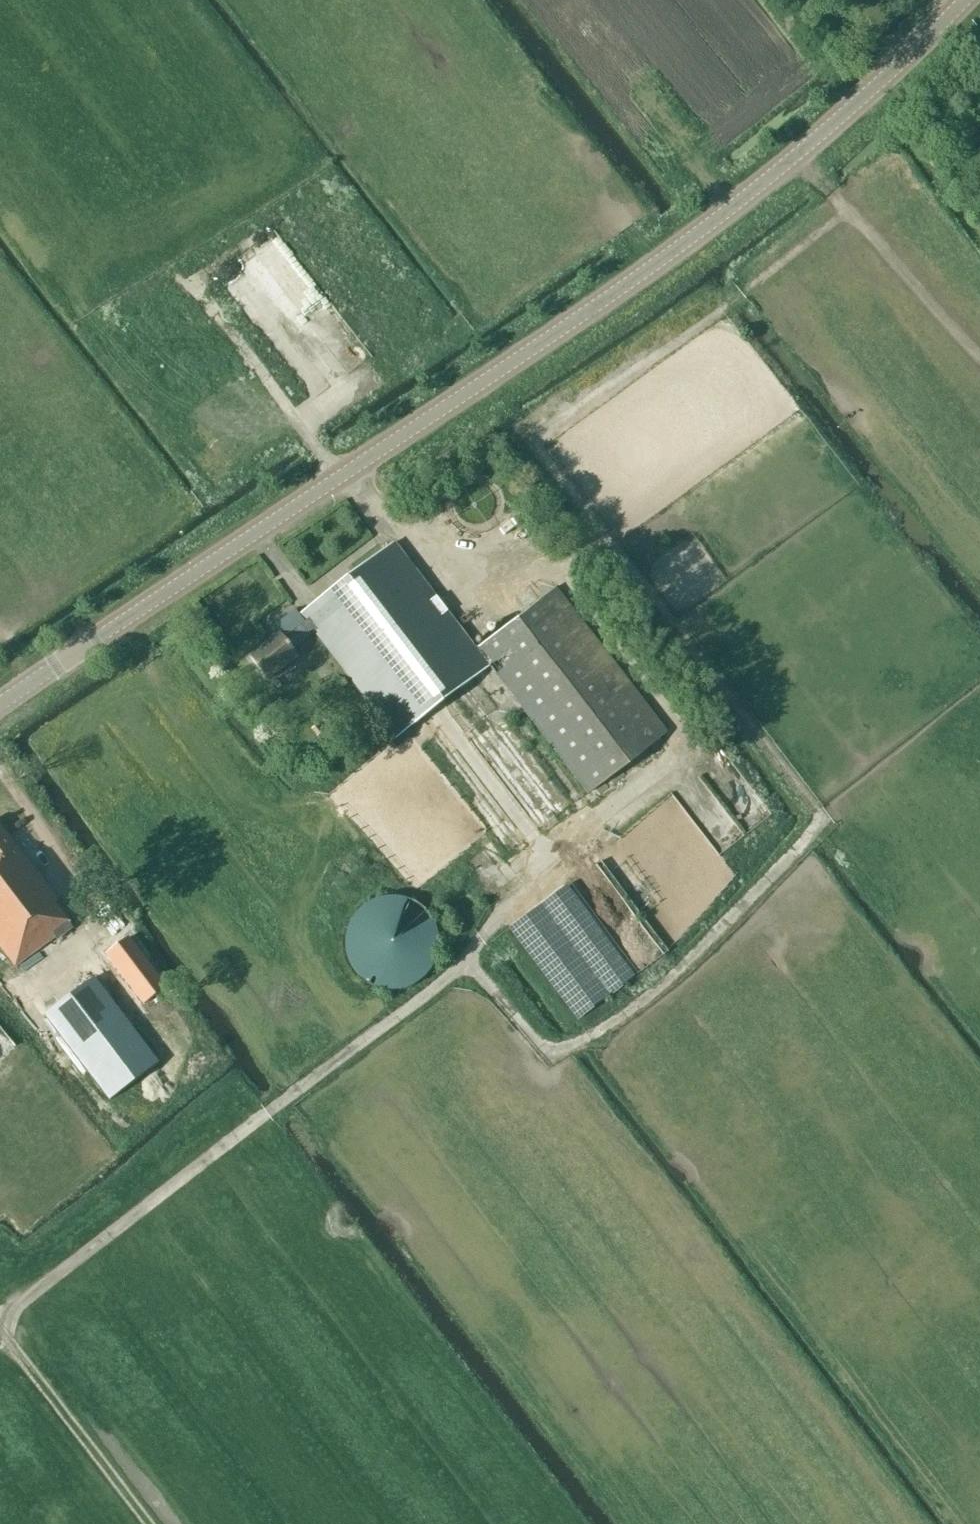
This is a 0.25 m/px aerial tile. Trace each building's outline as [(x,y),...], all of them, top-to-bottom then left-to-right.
[(266,266),(321,354),(355,333),(319,276),(303,286),(302,284),(290,291),(275,267),(293,256),(286,244),(273,252),(277,259),(266,266)] [(555,587),(493,634),(475,648),(394,542),(300,614),(305,621),(283,638),(280,634),(249,657),(266,679),(296,656),(293,652),(315,635),(396,739),(410,729),(507,854),(666,732),(555,587)] [(642,815),(659,838),(682,821),(665,798),(642,815)] [(54,937),(56,939),(72,927),(54,903),(58,900),(24,855),(23,856),(0,825),(0,947),(15,966),(54,937)] [(625,971),(662,946),(625,891),(623,887),(602,855),(575,863),(585,895),(573,878),(558,882),(540,894),(541,897),(600,985),(627,977),(625,971)] [(490,895),(508,881),(496,866),(478,880),(490,895)] [(437,933),(435,924),(430,916),(424,909),(417,903),(409,899),(400,896),(391,895),(382,896),(373,899),(365,903),(358,909),(352,916),(348,924),(345,933),(344,942),(345,952),(348,960),(352,968),(358,976),(365,981),(373,986),(382,988),(391,989),(400,988),(409,986),(417,981),(424,975),(430,968),(435,960),(437,951),(438,942),(437,933)] [(122,925),(100,941),(136,989),(159,973),(122,925)] [(578,963),(561,975),(575,996),(592,984),(578,963)] [(42,1013),(108,1099),(158,1061),(92,975),(42,1013)]
